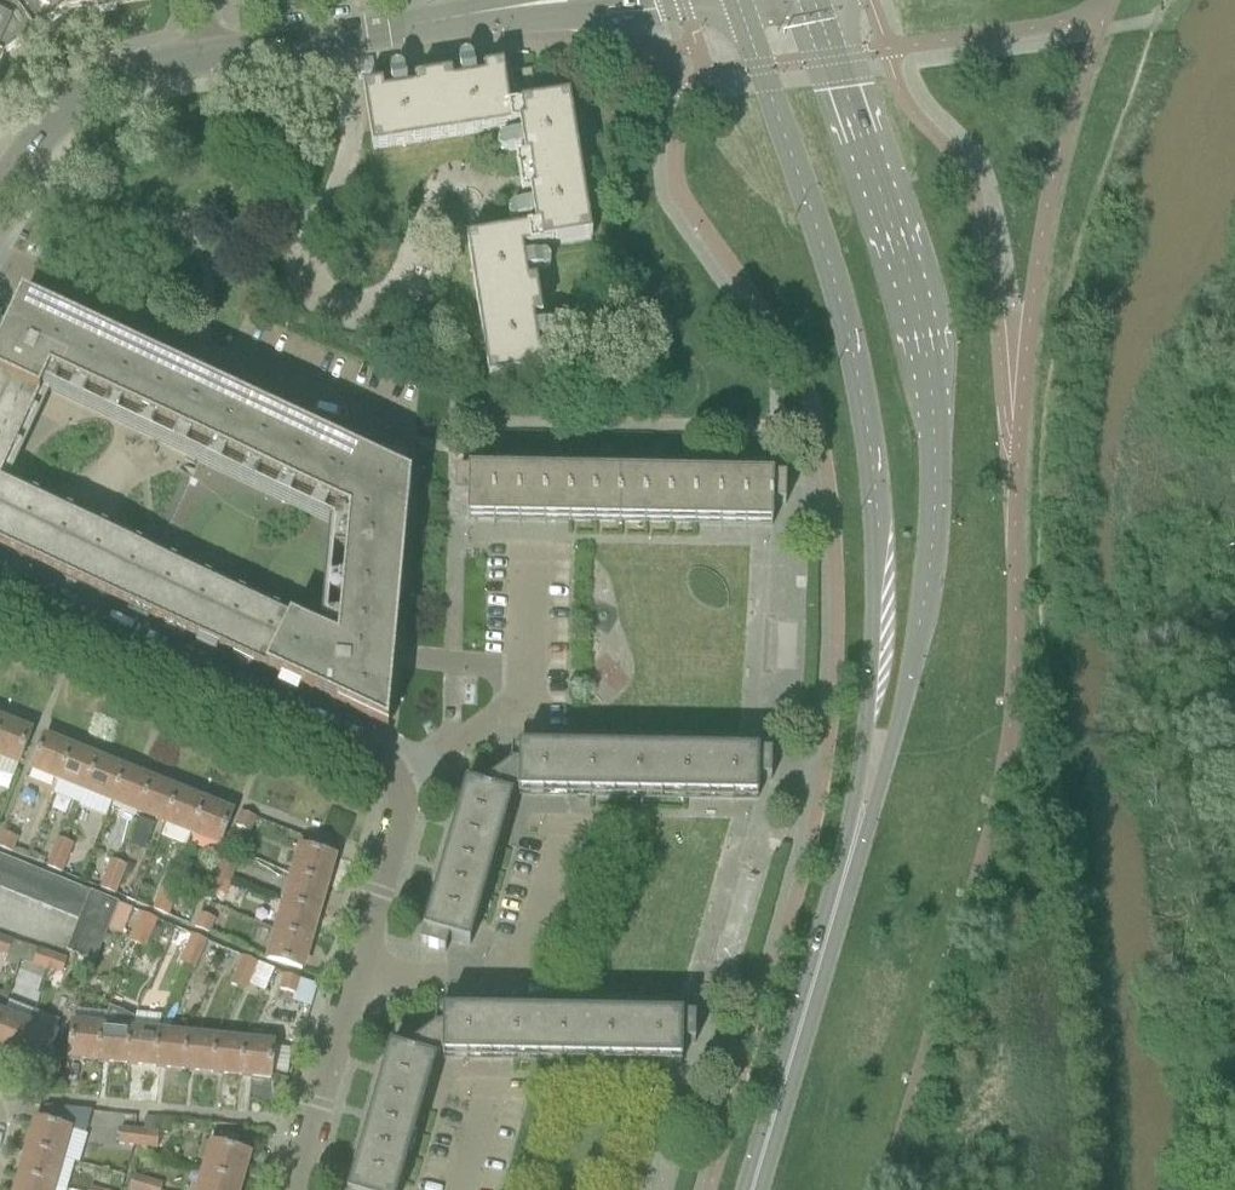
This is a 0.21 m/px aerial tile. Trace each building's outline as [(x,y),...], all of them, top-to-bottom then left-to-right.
[(7,0),(5,0),(0,10),(0,71),(5,60),(35,38),(7,0)] [(35,38),(66,15),(99,11),(100,16),(117,13),(116,8),(150,3),(150,0),(7,0),(35,38)] [(451,75),(433,78),(434,86),(443,140),(453,138),(512,129),(509,109),(504,76),(503,67),(483,70),(485,79),(476,80),(473,61),(472,60),(472,59),(471,59),(471,58),(470,58),(469,57),(468,57),(467,57),(466,56),(465,57),(464,57),(463,57),(462,58),(461,58),(460,59),(460,60),(459,60),(459,61),(459,62),(458,63),(461,82),(452,83),(451,75)] [(382,86),(363,89),(364,97),(370,138),(372,151),(443,140),(434,86),(433,78),(415,81),(416,89),(407,91),(404,71),(403,71),(403,70),(402,69),(401,69),(401,68),(400,68),(399,68),(398,67),(397,67),(396,67),(395,67),(394,68),(393,68),(392,69),(391,70),(391,71),(390,71),(390,72),(390,73),(390,74),(389,74),(392,93),(383,94),(382,86)] [(531,71),(511,75),(514,97),(534,94),(531,71)] [(497,146),(497,147),(497,148),(498,149),(498,150),(499,151),(500,152),(501,152),(501,153),(502,153),(503,153),(504,153),(505,153),(523,150),(525,160),(515,161),(518,180),(527,178),(580,170),(575,138),(569,100),(558,102),(509,109),(512,129),(519,128),(521,137),(512,138),(503,139),(502,140),(501,140),(500,140),(500,141),(499,141),(499,142),(498,142),(498,143),(498,144),(497,144),(497,145),(497,146)] [(509,215),(508,215),(509,216),(509,217),(509,218),(509,219),(510,219),(510,220),(511,220),(511,221),(512,221),(512,222),(513,222),(514,222),(515,223),(516,223),(517,223),(534,220),(535,229),(527,230),(530,250),(558,245),(591,240),(580,170),(527,178),(518,180),(521,198),(530,197),(531,201),(532,205),(514,208),(513,208),(512,209),(511,209),(511,210),(510,210),(510,211),(509,212),(509,213),(509,214),(509,215)] [(527,230),(466,240),(477,310),(530,301),(539,300),(536,282),(528,283),(526,274),(544,271),(545,271),(545,270),(546,270),(547,269),(548,269),(548,268),(549,267),(549,266),(549,265),(549,264),(549,263),(549,262),(549,261),(548,260),(547,259),(546,258),(545,258),(545,257),(544,257),(543,257),(542,257),(524,260),(523,251),(530,250),(527,230)] [(530,301),(477,310),(488,380),(542,371),(550,370),(547,350),(538,352),(537,343),(555,340),(558,338),(559,338),(559,337),(560,336),(560,335),(560,334),(560,333),(560,332),(560,331),(560,330),(559,329),(559,328),(558,328),(556,326),(554,326),(535,329),(533,320),(542,318),(539,300),(530,301)] [(371,722),(395,649),(414,450),(298,427),(225,393),(12,319),(0,346),(0,548),(371,722)] [(467,520),(771,526),(773,526),(773,505),(786,505),(787,478),(455,471),(455,499),(468,499),(467,520)] [(13,778),(18,764),(21,758),(22,755),(31,733),(4,722),(0,731),(0,772),(13,778)] [(31,772),(58,783),(72,749),(44,738),(31,772)] [(81,804),(85,794),(99,760),(72,749),(58,783),(54,793),(81,804)] [(420,945),(445,953),(449,940),(470,946),(513,799),(510,798),(519,792),(519,794),(758,799),(759,780),(771,780),(772,754),(519,749),(519,765),(513,765),(512,764),(510,765),(510,767),(489,783),(486,782),(485,784),(487,785),(485,791),(466,786),(420,945)] [(85,794),(112,805),(125,771),(99,760),(85,794)] [(112,805),(139,815),(152,781),(125,771),(112,805)] [(139,815),(165,826),(179,792),(152,781),(139,815)] [(165,826),(192,837),(206,803),(179,792),(165,826)] [(206,803),(192,837),(220,848),(233,814),(206,803)] [(256,817),(242,811),(236,826),(250,832),(256,817)] [(0,839),(0,848),(3,849),(6,850),(8,851),(12,852),(18,839),(3,833),(0,839)] [(58,838),(53,852),(68,859),(73,845),(66,842),(60,839),(58,838)] [(291,872),(290,874),(327,885),(335,857),(301,847),(293,872),(291,872)] [(53,852),(47,866),(55,869),(62,872),(68,859),(53,852)] [(10,859),(0,855),(0,885),(10,859)] [(12,895),(24,865),(10,859),(0,885),(0,890),(12,895)] [(112,860),(106,874),(121,880),(127,867),(119,864),(114,862),(113,861),(112,860)] [(220,861),(214,873),(231,880),(237,868),(220,861)] [(12,895),(25,900),(37,870),(24,865),(12,895)] [(25,900),(39,905),(51,876),(37,870),(25,900)] [(231,880),(214,873),(208,890),(225,897),(231,880)] [(106,874),(101,888),(108,892),(116,895),(121,880),(106,874)] [(290,874),(282,902),(319,913),(327,885),(290,874)] [(39,905),(52,911),(64,881),(51,876),(39,905)] [(52,911),(66,916),(78,886),(64,881),(52,911)] [(165,882),(159,896),(173,902),(179,888),(172,885),(165,882)] [(78,886),(66,916),(79,922),(91,892),(78,886)] [(79,922),(73,937),(101,948),(119,903),(91,892),(79,922)] [(159,896),(153,910),(160,913),(167,916),(173,902),(159,896)] [(282,902),(274,930),(311,940),(319,913),(282,902)] [(193,926),(209,932),(215,918),(199,912),(193,926)] [(142,914),(136,927),(151,934),(156,920),(149,917),(142,914)] [(136,927),(130,941),(137,944),(145,948),(151,934),(136,927)] [(311,940),(274,930),(266,958),(302,969),(311,940)] [(191,935),(185,949),(200,955),(206,941),(199,938),(191,935)] [(8,956),(13,942),(0,937),(0,953),(8,956)] [(101,948),(73,937),(67,952),(95,963),(101,948)] [(185,949),(180,962),(187,965),(194,969),(200,955),(185,949)] [(38,950),(33,964),(48,969),(52,955),(38,950)] [(52,955),(48,969),(61,974),(66,960),(64,959),(52,955)] [(243,956),(237,970),(253,977),(259,963),(260,963),(252,960),(243,956)] [(237,970),(230,985),(239,988),(247,992),(253,977),(237,970)] [(280,989),(295,994),(300,979),(284,974),(280,989)] [(101,1027),(97,1060),(126,1064),(130,1030),(134,1019),(110,1008),(101,1027)] [(681,1062),(682,1062),(683,1043),(695,1043),(695,1017),(443,1012),(443,1028),(436,1028),(436,1027),(434,1027),(434,1030),(412,1045),(409,1044),(409,1046),(410,1046),(408,1053),(391,1048),(349,1189),(400,1189),(437,1062),(435,1061),(442,1056),(442,1057),(681,1062)] [(15,1058),(28,1026),(1,1016),(0,1018),(0,1052),(15,1058)] [(68,1057),(97,1060),(101,1027),(71,1024),(68,1057)] [(28,1026),(15,1058),(43,1069),(55,1037),(28,1026)] [(126,1064),(155,1067),(158,1033),(130,1030),(126,1064)] [(155,1067),(183,1070),(187,1036),(158,1033),(155,1067)] [(183,1070),(212,1073),(216,1039),(187,1036),(183,1070)] [(212,1073),(241,1076),(245,1042),(216,1039),(212,1073)] [(245,1042),(241,1076),(270,1079),(274,1045),(245,1042)] [(157,1147),(160,1119),(144,1117),(140,1145),(157,1147)] [(36,1119),(28,1148),(60,1157),(69,1129),(36,1119)] [(118,1143),(134,1144),(135,1129),(120,1127),(118,1143)] [(213,1144),(204,1174),(240,1184),(249,1154),(213,1144)] [(28,1148),(20,1175),(53,1184),(60,1157),(28,1148)] [(199,1189),(239,1189),(240,1184),(204,1174),(199,1189)] [(16,1189),(51,1189),(53,1184),(20,1175),(16,1189)] [(128,1189),(145,1189),(148,1179),(133,1175),(130,1184),(128,1189)] [(145,1189),(161,1189),(163,1183),(148,1179),(145,1189)]
